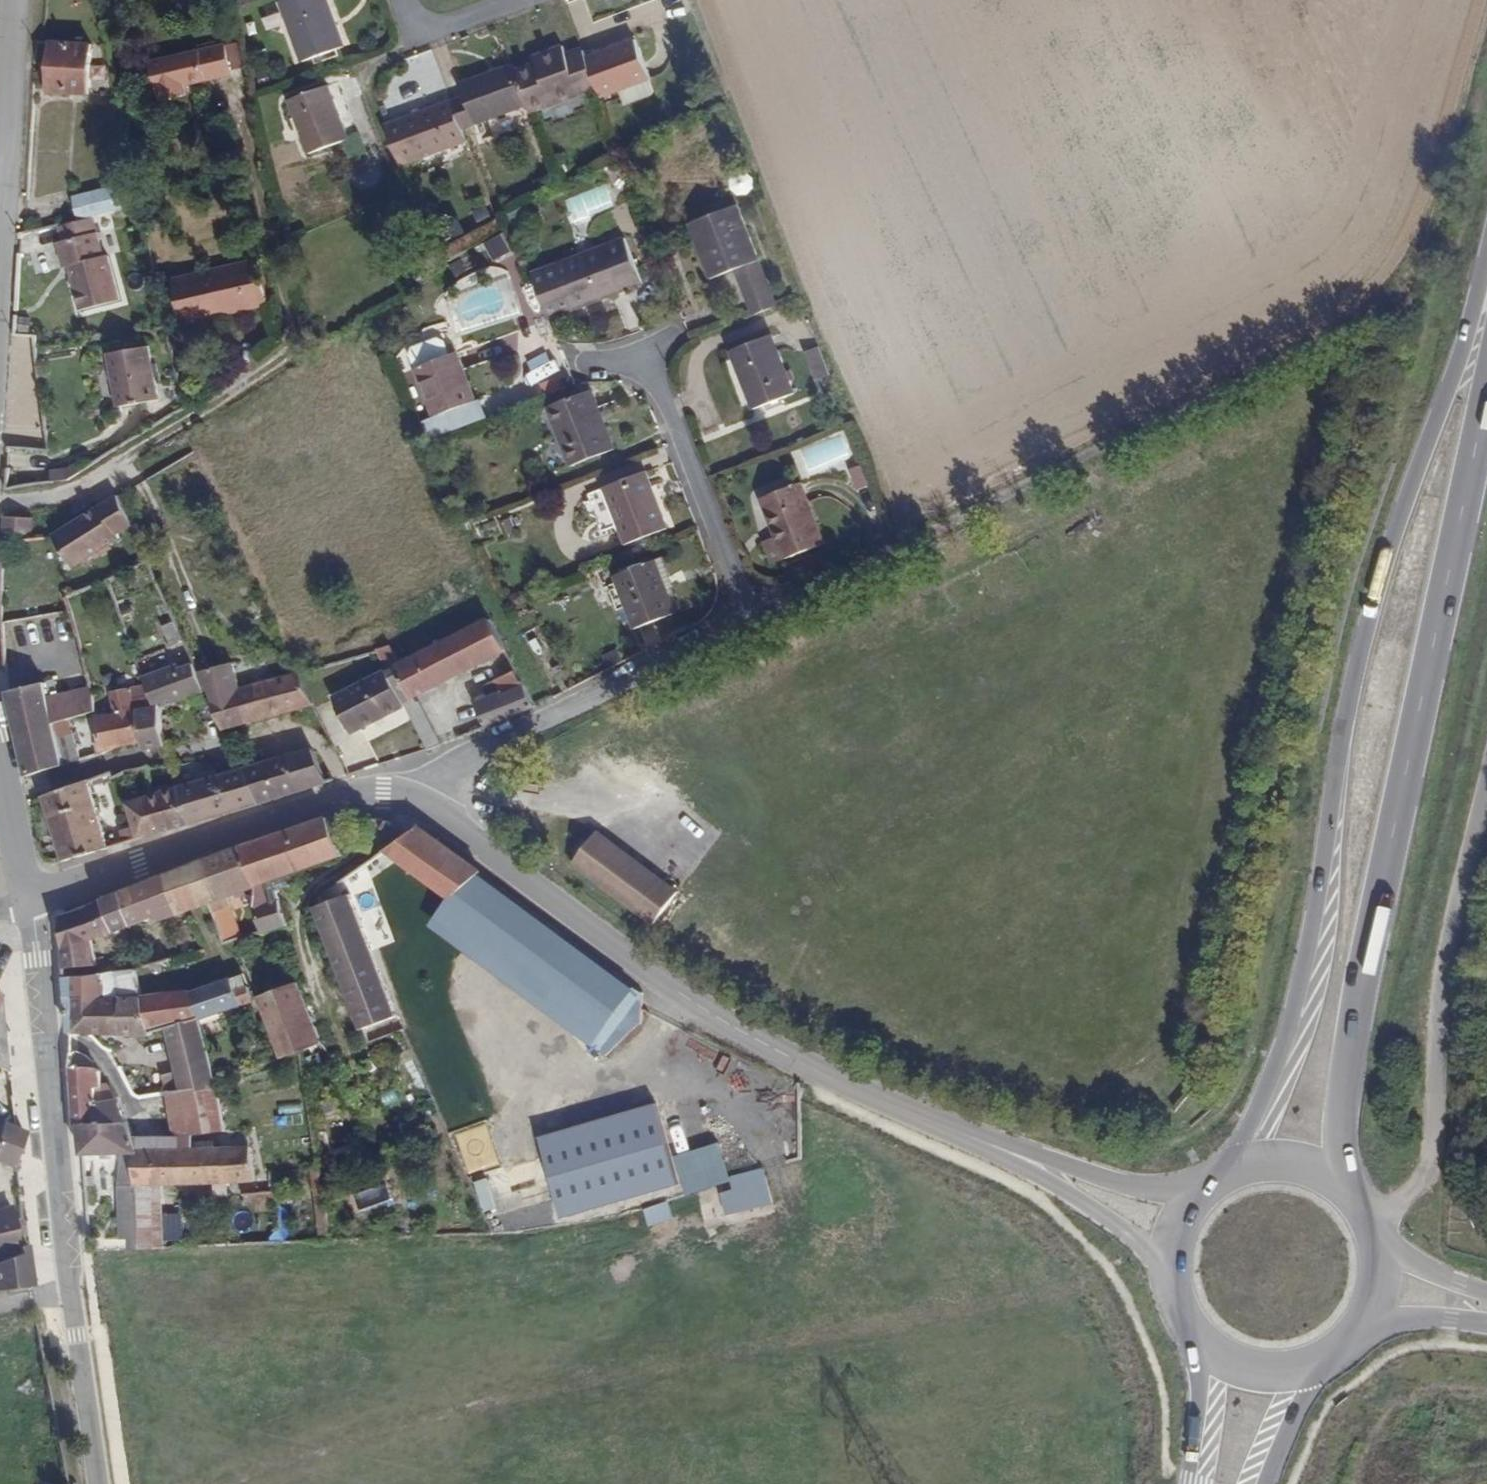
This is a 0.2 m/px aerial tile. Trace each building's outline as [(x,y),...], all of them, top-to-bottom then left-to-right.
[(324,0),(284,0),(276,5),(299,69),(342,55),(324,0)] [(648,82),(633,40),(585,58),(596,93),(600,102),(617,93),(646,83),(648,82)] [(89,95),(93,45),(52,44),(50,93),(89,95)] [(530,119),(596,93),(585,58),(581,48),(564,53),(561,46),(530,57),(529,67),(514,73),(526,109),(530,119)] [(234,81),(226,47),(148,67),(153,98),(159,98),(160,106),(186,102),(184,93),(234,81)] [(460,135),(526,109),(514,73),(511,64),(457,83),(458,96),(448,103),(460,135)] [(646,99),(651,93),(646,83),(617,93),(623,108),(646,99)] [(344,142),(325,86),(284,100),(303,157),(344,142)] [(464,146),(460,135),(448,103),(384,128),(399,168),(464,146)] [(140,204),(131,166),(111,172),(113,185),(75,196),(80,219),(98,214),(140,204)] [(760,272),(734,204),(686,221),(707,276),(731,268),(736,280),(760,272)] [(125,302),(114,256),(109,256),(98,214),(80,219),(65,223),(69,242),(64,243),(70,267),(74,266),(85,311),(125,302)] [(549,321),(645,284),(628,240),(532,276),(549,321)] [(271,301),(258,253),(175,274),(187,322),(271,301)] [(774,306),(760,272),(736,280),(749,315),(774,306)] [(790,394),(767,332),(725,348),(750,409),(790,394)] [(454,359),(449,345),(441,342),(419,351),(416,358),(421,372),(454,359)] [(820,347),(805,351),(812,381),(827,377),(820,347)] [(162,402),(153,348),(115,355),(124,409),(162,402)] [(479,405),(460,357),(454,359),(421,372),(440,421),(479,405)] [(621,455),(597,395),(552,412),(576,472),(621,455)] [(807,469),(849,452),(841,431),(799,447),(807,469)] [(676,532),(654,475),(629,486),(614,492),(636,549),(676,532)] [(826,540),(796,478),(767,492),(797,554),(826,540)] [(136,532),(120,499),(98,513),(116,543),(136,532)] [(792,558),(762,499),(758,503),(783,562),(792,558)] [(116,543),(98,513),(54,538),(58,549),(71,572),(92,560),(107,550),(117,545),(116,543)] [(35,538),(35,518),(2,517),(1,536),(35,538)] [(95,564),(109,553),(107,550),(92,560),(95,564)] [(673,594),(682,589),(671,561),(624,581),(646,633),(682,618),(673,594)] [(422,700),(510,656),(493,622),(405,668),(392,674),(340,696),(356,733),(409,711),(407,706),(422,700)] [(192,652),(184,634),(174,638),(183,657),(192,652)] [(405,668),(394,647),(381,650),(392,674),(405,668)] [(243,690),(235,664),(202,674),(214,699),(243,690)] [(208,691),(202,674),(198,665),(183,672),(181,666),(166,672),(178,702),(208,691)] [(178,702),(166,672),(146,680),(148,686),(158,709),(162,708),(166,707),(178,702)] [(318,712),(300,674),(243,690),(214,699),(228,729),(301,707),(308,718),(318,712)] [(539,710),(533,700),(524,682),(491,697),(494,706),(478,712),(485,730),(539,710)] [(63,767),(53,718),(48,694),(45,684),(7,691),(24,778),(63,767)] [(145,741),(138,713),(158,709),(148,686),(138,688),(137,695),(106,697),(103,691),(92,692),(94,711),(100,755),(117,747),(138,743),(145,741)] [(94,711),(92,692),(90,687),(48,694),(53,718),(69,716),(94,711)] [(436,730),(422,700),(407,706),(409,711),(421,736),(434,731),(436,730)] [(167,745),(162,708),(158,709),(138,713),(145,741),(148,746),(152,747),(167,745)] [(78,763),(69,716),(53,718),(63,767),(78,763)] [(440,746),(434,731),(421,736),(427,750),(440,746)] [(393,748),(392,752),(393,755),(395,756),(397,757),(400,757),(403,755),(404,751),(402,747),(398,746),(393,748)] [(329,784),(313,747),(246,768),(263,804),(329,784)] [(163,833),(151,798),(158,795),(150,768),(131,767),(123,773),(118,776),(122,789),(129,789),(131,799),(127,801),(138,840),(149,837),(163,833)] [(263,804),(246,768),(186,788),(187,795),(198,823),(231,813),(263,804)] [(122,789),(118,776),(115,771),(92,779),(99,797),(122,789)] [(109,849),(88,780),(42,796),(63,862),(109,849)] [(198,823),(187,795),(186,788),(182,780),(175,783),(177,790),(158,795),(151,798),(163,833),(198,823)] [(297,875),(343,859),(334,829),(337,827),(333,819),(240,849),(253,889),(251,903),(261,937),(289,929),(278,897),(304,889),(297,875)] [(482,874),(430,835),(423,832),(419,831),(320,896),(318,919),(322,925),(323,930),(325,934),(360,1027),(393,1015),(377,968),(352,898),(367,886),(401,864),(448,896),(449,905),(456,912),(482,874)] [(672,898),(592,837),(568,869),(649,930),(672,898)] [(253,889),(240,849),(207,861),(220,900),(214,902),(218,912),(234,906),(231,897),(250,892),(246,902),(251,903),(253,889)] [(105,935),(165,913),(169,918),(203,907),(214,902),(220,900),(207,861),(59,915),(63,969),(109,961),(108,951),(105,935)] [(644,995),(482,874),(456,912),(440,932),(601,1053),(644,995)] [(394,961),(367,886),(352,898),(377,968),(394,961)] [(218,912),(214,902),(203,907),(216,946),(228,941),(218,912)] [(322,925),(318,919),(310,921),(315,933),(323,930),(322,925)] [(176,958),(171,938),(143,944),(147,965),(151,965),(176,958)] [(136,957),(134,947),(108,951),(109,961),(136,957)] [(194,951),(193,955),(194,958),(199,960),(202,959),(204,957),(204,953),(202,950),(201,949),(197,949),(194,951)] [(199,1018),(253,998),(244,978),(236,981),(232,976),(187,991),(157,997),(151,965),(147,965),(139,966),(143,994),(149,1029),(163,1026),(199,1018)] [(120,997),(119,985),(126,985),(127,996),(143,994),(139,966),(63,979),(65,1004),(120,997)] [(321,1042),(296,977),(257,993),(283,1056),(321,1042)] [(149,1029),(143,994),(127,996),(120,997),(65,1004),(67,1035),(149,1029)] [(408,1019),(405,1010),(393,1015),(397,1025),(408,1019)] [(216,1080),(199,1018),(163,1026),(177,1099),(217,1089),(216,1080)] [(428,1069),(408,1019),(397,1025),(419,1073),(428,1069)] [(121,1128),(111,1108),(108,1107),(92,1109),(91,1096),(97,1095),(94,1080),(88,1077),(87,1070),(79,1059),(69,1055),(74,1127),(78,1128),(121,1128)] [(8,1059),(0,1059),(0,1073),(10,1077),(8,1059)] [(223,1134),(217,1089),(177,1099),(158,1104),(167,1141),(189,1138),(223,1134)] [(108,1107),(104,1095),(97,1095),(91,1096),(92,1109),(108,1107)] [(589,1159),(575,1113),(484,1143),(499,1189),(543,1174),(589,1159)] [(0,1127),(0,1163),(14,1169),(29,1138),(0,1127)] [(129,1146),(126,1139),(121,1128),(78,1128),(80,1157),(116,1156),(122,1251),(137,1251),(130,1161),(129,1146)] [(191,1154),(189,1138),(167,1141),(158,1143),(129,1146),(130,1161),(191,1154)] [(253,1184),(246,1145),(191,1154),(130,1161),(137,1251),(163,1250),(159,1194),(253,1184)] [(321,1191),(317,1168),(308,1170),(312,1191),(321,1191)] [(632,1215),(618,1170),(607,1173),(620,1218),(632,1215)] [(764,1194),(760,1174),(734,1183),(741,1201),(764,1194)] [(478,1183),(485,1213),(496,1210),(489,1181),(478,1183)] [(330,1242),(321,1191),(312,1191),(320,1243),(330,1242)] [(279,1204),(278,1195),(264,1196),(265,1207),(279,1204)] [(265,1207),(264,1196),(244,1198),(245,1210),(265,1207)] [(8,1218),(0,1221),(0,1266),(25,1256),(25,1251),(20,1252),(8,1218)] [(25,1256),(0,1266),(0,1290),(29,1283),(25,1256)]
